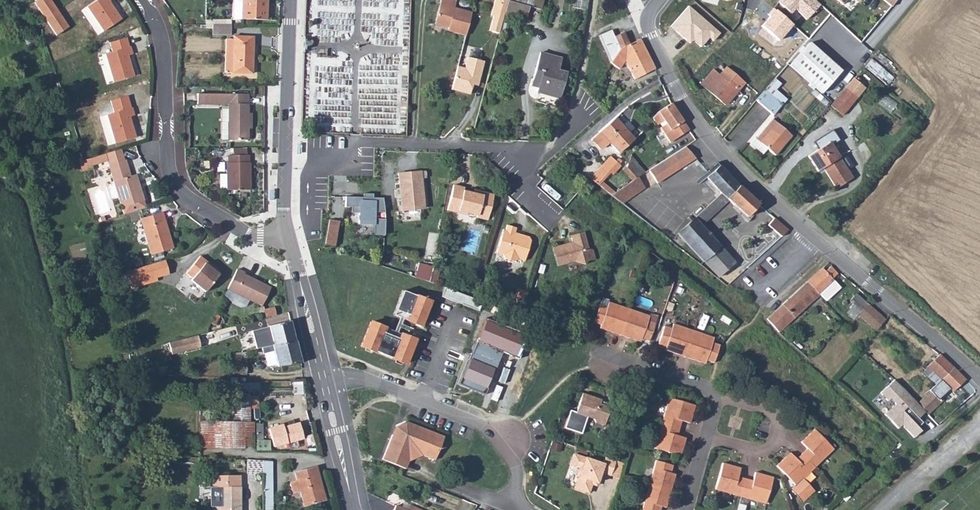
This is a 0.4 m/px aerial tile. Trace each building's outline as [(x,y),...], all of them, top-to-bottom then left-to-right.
[(50,0),(38,0),(34,2),(45,19),(57,11),(50,0)] [(104,31),(121,20),(109,2),(112,0),(97,0),(87,7),(104,31)] [(241,20),(241,0),(233,0),(232,20),(241,20)] [(241,20),(267,20),(267,0),(241,0),(241,20)] [(472,13),(455,8),(456,1),(454,0),(441,0),(435,24),(444,27),(444,25),(449,26),(448,31),(466,36),(472,13)] [(490,31),(499,33),(503,19),(505,13),(508,1),(509,0),(495,0),(491,16),(494,16),(490,31)] [(541,10),(544,0),(509,0),(508,1),(533,8),(541,10)] [(795,12),(799,8),(808,17),(822,3),(819,0),(783,0),(795,12)] [(692,5),(674,25),(692,41),(695,38),(704,45),(712,36),(716,40),(723,32),(692,5)] [(793,26),(773,8),(768,14),(769,16),(760,26),(778,42),(793,26)] [(56,36),(68,27),(57,11),(45,19),(56,36)] [(231,20),(206,20),(206,28),(212,28),(212,35),(231,35),(231,20)] [(629,45),(623,33),(614,37),(620,50),(629,45)] [(253,37),(234,37),(233,39),(226,39),(225,73),(252,74),(253,37)] [(126,38),(109,43),(112,52),(105,54),(114,82),(134,77),(127,56),(133,55),(130,47),(129,47),(126,38)] [(620,50),(610,63),(619,69),(625,61),(635,80),(655,69),(640,40),(629,45),(620,50)] [(789,66),(821,94),(841,71),(809,43),(789,66)] [(540,81),(538,88),(537,93),(559,99),(566,73),(558,70),(561,58),(540,53),(533,79),(540,81)] [(468,57),(465,69),(457,67),(452,89),(470,94),(473,82),(478,83),(484,61),(468,57)] [(750,75),(733,60),(719,76),(737,91),(750,75)] [(867,71),(889,83),(893,75),(871,63),(867,71)] [(701,85),(725,105),(737,91),(719,76),(713,70),(701,85)] [(538,88),(540,81),(533,79),(531,86),(538,88)] [(857,98),(845,88),(830,106),(842,116),(857,98)] [(765,89),(755,100),(773,115),(786,100),(775,90),(771,95),(765,89)] [(248,94),(197,94),(197,104),(229,104),(229,108),(229,123),(221,123),(221,140),(248,140),(248,129),(248,114),(248,94)] [(115,144),(135,138),(129,117),(134,116),(132,108),(131,108),(127,96),(110,101),(114,113),(107,115),(115,144)] [(591,96),(585,101),(590,107),(595,102),(591,96)] [(671,104),(658,112),(653,118),(657,125),(659,124),(664,121),(666,124),(662,127),(660,128),(670,143),(689,130),(671,104)] [(618,153),(633,140),(614,119),(599,132),(600,133),(591,140),(601,150),(609,142),(618,153)] [(775,156),(791,136),(772,119),(757,137),(761,140),(759,142),(775,156)] [(149,131),(148,140),(158,140),(158,132),(149,131)] [(829,143),(808,157),(818,173),(823,169),(836,189),(852,179),(829,143)] [(107,162),(108,166),(124,161),(121,150),(105,154),(107,162)] [(659,187),(694,164),(686,151),(650,174),(659,187)] [(92,169),(91,166),(107,162),(105,154),(85,159),(87,170),(92,169)] [(250,163),(249,163),(249,155),(247,155),(233,156),(228,156),(228,163),(226,163),(227,191),(250,190),(250,163)] [(619,165),(611,157),(590,179),(597,184),(609,171),(611,173),(619,165)] [(638,177),(645,173),(630,157),(626,168),(636,179),(638,177)] [(130,176),(125,160),(124,161),(108,166),(121,207),(122,207),(124,215),(146,208),(141,191),(139,191),(134,175),(130,176)] [(734,183),(719,166),(706,178),(721,194),(728,200),(746,217),(743,220),(747,223),(749,220),(747,217),(758,205),(734,183)] [(636,179),(626,168),(623,170),(633,181),(636,179)] [(425,171),(398,174),(399,184),(402,184),(404,211),(425,209),(423,178),(426,178),(425,171)] [(611,196),(622,204),(645,188),(638,177),(636,179),(633,181),(611,196)] [(474,195),(474,194),(472,193),(463,191),(464,188),(453,185),(447,210),(458,213),(458,211),(468,213),(477,215),(476,217),(487,220),(494,195),(479,191),(477,196),(474,195)] [(363,197),(345,196),(344,207),(351,207),(351,213),(358,213),(357,224),(374,225),(374,235),(383,235),(384,219),(375,219),(375,212),(384,212),(383,198),(373,197),(373,195),(363,194),(363,197)] [(694,219),(701,226),(728,200),(721,194),(694,219)] [(151,255),(173,249),(162,213),(140,219),(151,255)] [(767,225),(781,237),(788,230),(774,218),(767,225)] [(718,277),(734,263),(701,226),(694,219),(677,234),(703,262),(704,262),(718,277)] [(339,221),(330,220),(325,244),(335,246),(339,221)] [(529,237),(515,233),(516,228),(507,225),(506,230),(503,232),(496,252),(503,254),(505,259),(514,262),(518,259),(525,261),(531,241),(529,237)] [(584,232),(570,236),(573,243),(570,244),(570,243),(552,248),(557,266),(574,262),(584,265),(587,262),(595,259),(593,250),(588,248),(584,232)] [(679,237),(675,242),(680,247),(684,242),(679,237)] [(207,262),(200,256),(186,273),(192,278),(191,280),(205,292),(219,275),(205,264),(207,262)] [(168,274),(164,260),(152,264),(156,277),(168,274)] [(207,262),(205,264),(219,275),(221,273),(207,262)] [(418,263),(417,271),(431,275),(433,267),(418,263)] [(156,277),(152,264),(126,272),(131,289),(152,282),(151,279),(156,277)] [(825,272),(822,269),(808,282),(819,295),(834,282),(832,279),(837,274),(830,267),(825,272)] [(237,269),(227,289),(262,306),(271,288),(244,275),(244,273),(237,269)] [(819,295),(808,282),(767,319),(778,333),(819,295)] [(445,288),(441,297),(479,311),(482,302),(445,288)] [(526,292),(518,288),(512,305),(520,308),(526,292)] [(403,291),(393,315),(419,325),(421,321),(422,322),(430,302),(403,291)] [(854,305),(846,313),(853,319),(857,315),(867,304),(856,294),(849,301),(854,305)] [(629,309),(608,302),(607,307),(599,305),(593,322),(601,325),(600,328),(620,335),(629,309)] [(875,331),(885,320),(867,304),(857,315),(875,331)] [(276,316),(274,307),(264,310),(266,318),(276,316)] [(649,316),(629,309),(620,335),(641,342),(642,339),(649,341),(655,324),(648,321),(649,316)] [(220,316),(215,314),(211,323),(216,326),(220,316)] [(256,349),(262,348),(295,341),(290,321),(252,331),(256,349)] [(414,339),(371,322),(361,346),(406,364),(414,344),(412,343),(414,339)] [(693,331),(673,324),(671,329),(664,327),(658,344),(670,348),(669,352),(685,357),(693,331)] [(714,338),(693,331),(685,357),(701,362),(702,359),(714,363),(720,345),(712,343),(714,338)] [(197,336),(168,343),(171,355),(200,348),(197,336)] [(296,341),(295,341),(262,348),(263,354),(275,352),(278,367),(302,363),(296,341)] [(475,342),(459,386),(484,396),(501,352),(475,342)] [(939,355),(927,366),(941,380),(953,368),(949,364),(939,355)] [(945,384),(953,392),(965,380),(953,368),(941,380),(936,384),(941,389),(945,384)] [(892,377),(877,391),(886,401),(888,399),(892,403),(882,412),(896,427),(900,424),(911,435),(917,430),(914,427),(919,422),(915,419),(924,411),(917,404),(892,377)] [(973,389),(965,380),(953,392),(952,393),(960,401),(973,389)] [(928,415),(941,403),(939,400),(931,391),(917,404),(924,411),(928,415)] [(570,410),(564,428),(581,434),(587,417),(594,419),(596,423),(604,426),(606,421),(615,424),(620,408),(605,403),(604,406),(600,404),(601,400),(582,393),(576,412),(570,410)] [(249,409),(249,398),(230,398),(230,408),(249,409)] [(695,405),(668,398),(661,423),(679,428),(681,421),(690,423),(695,405)] [(230,408),(230,422),(200,422),(200,448),(254,449),(254,423),(250,423),(249,409),(230,408)] [(739,430),(742,419),(731,416),(728,426),(739,430)] [(269,429),(274,447),(303,439),(299,423),(283,428),(282,425),(269,429)] [(679,428),(661,423),(654,449),(680,456),(686,438),(677,436),(679,428)] [(435,460),(444,437),(414,425),(414,427),(406,424),(397,428),(394,435),(392,435),(382,460),(406,469),(409,461),(422,455),(435,460)] [(815,429),(801,443),(807,449),(801,454),(814,468),(833,449),(815,429)] [(790,453),(776,466),(795,486),(790,489),(802,502),(814,492),(802,479),(814,468),(801,454),(796,459),(790,453)] [(603,464),(574,455),(571,466),(579,468),(576,476),(578,477),(575,489),(588,493),(591,484),(596,486),(600,474),(611,477),(616,461),(605,458),(603,464)] [(673,465),(651,459),(644,484),(670,491),(675,474),(670,473),(673,465)] [(263,475),(263,461),(249,460),(248,474),(263,475)] [(263,475),(263,509),(273,509),(272,462),(263,461),(263,475)] [(740,468),(722,463),(715,490),(740,497),(745,479),(738,477),(740,468)] [(325,500),(316,467),(295,473),(297,481),(290,483),(293,494),(300,491),(304,506),(325,500)] [(752,481),(745,479),(740,497),(766,504),(773,478),(755,472),(752,481)] [(220,507),(213,507),(213,509),(241,509),(240,476),(213,476),(213,487),(219,487),(220,507)] [(644,484),(637,508),(645,509),(660,509),(661,507),(666,508),(670,491),(644,484)]
